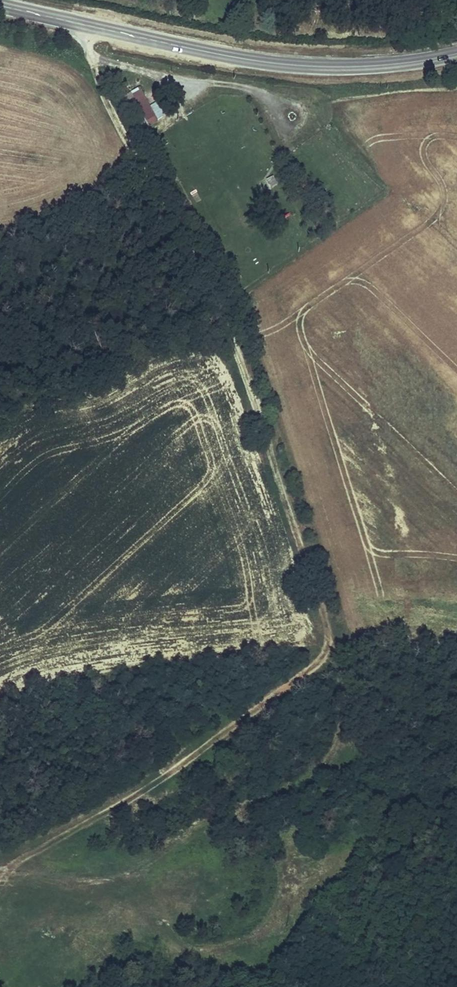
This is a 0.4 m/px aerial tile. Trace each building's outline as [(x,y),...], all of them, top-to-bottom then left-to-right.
[(126,97),(146,125),(159,116),(139,88),(126,97)]
